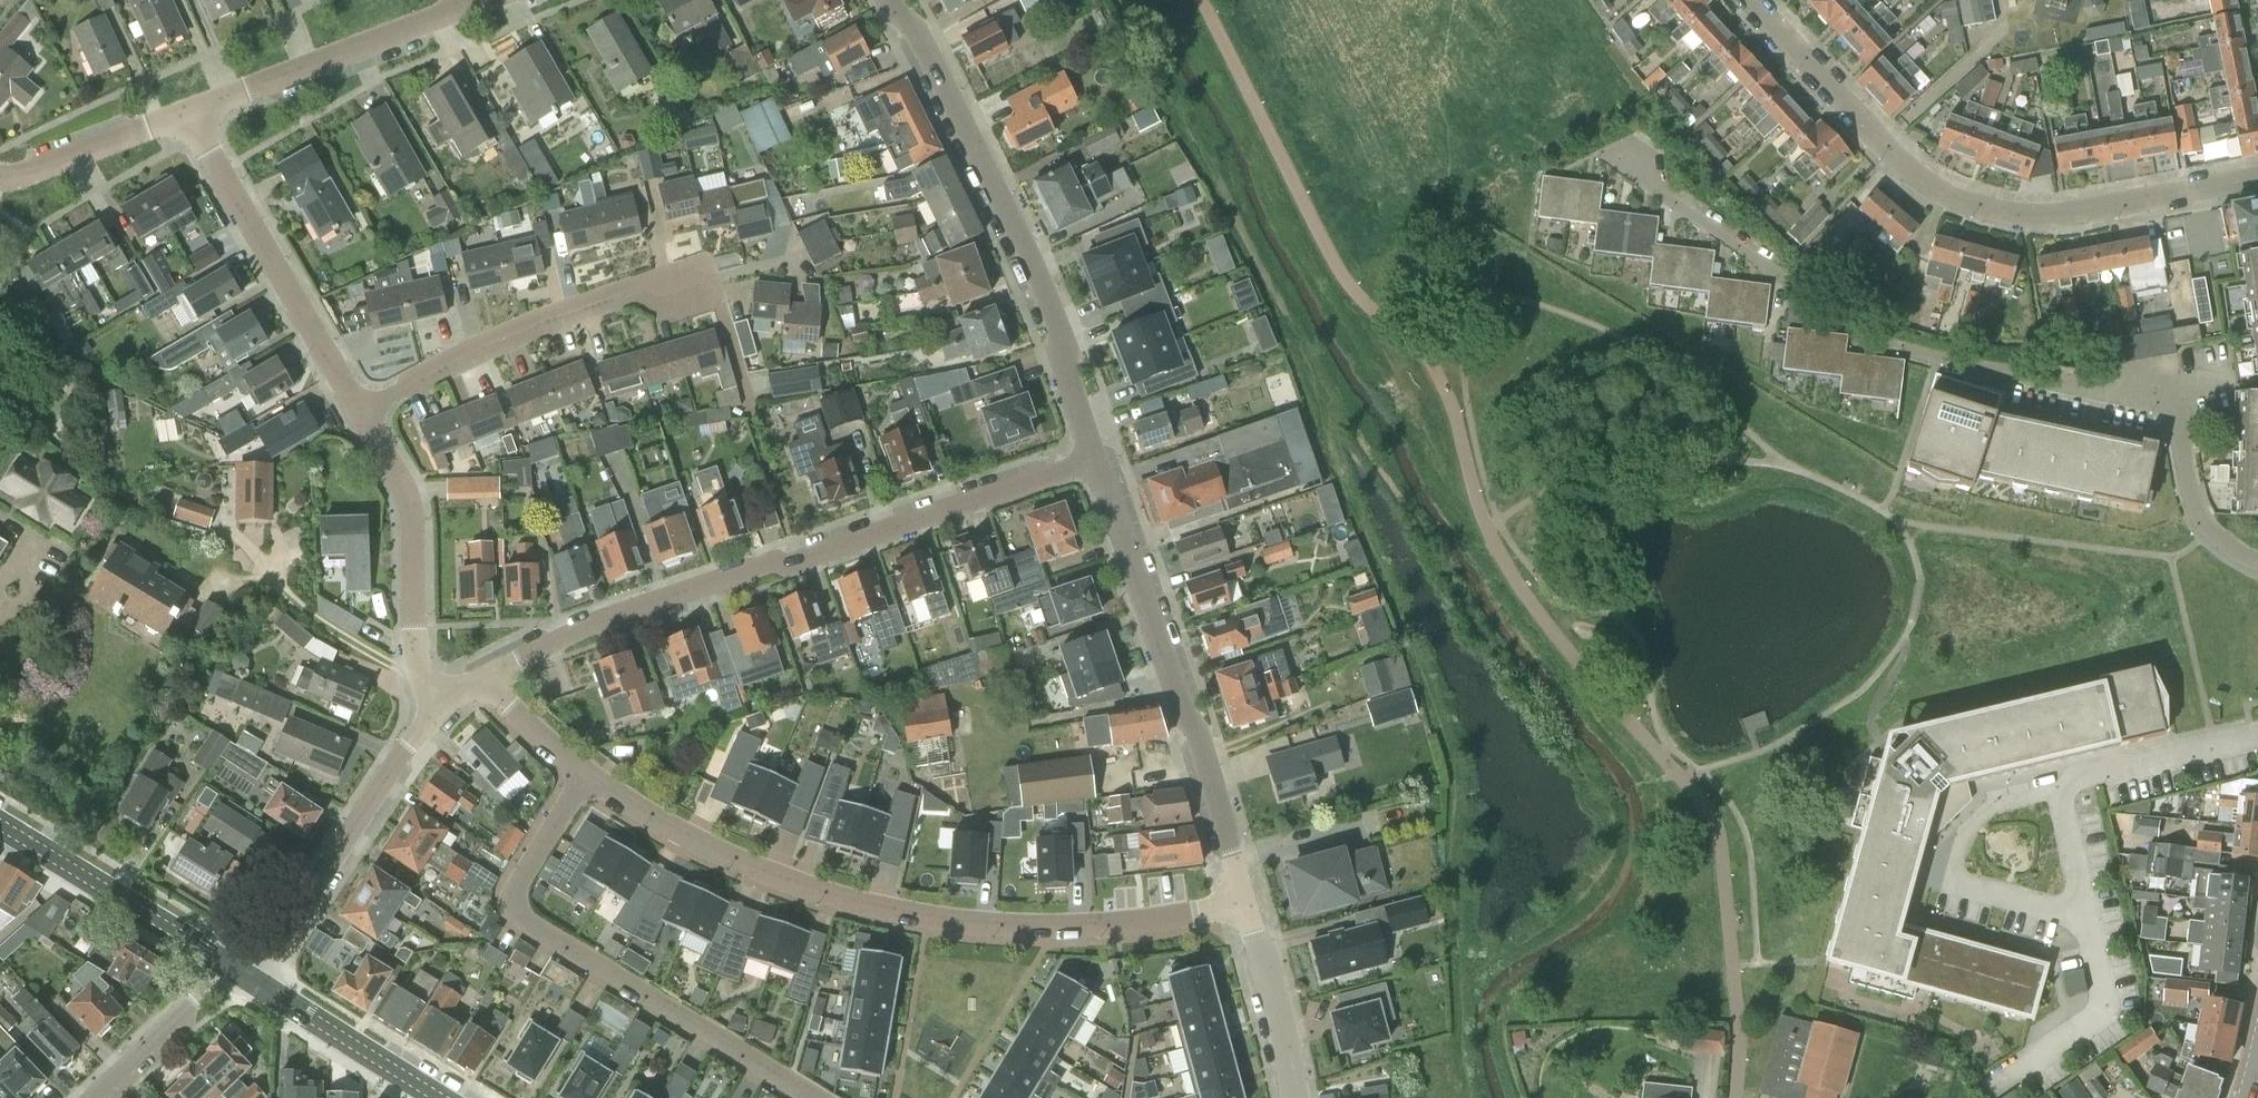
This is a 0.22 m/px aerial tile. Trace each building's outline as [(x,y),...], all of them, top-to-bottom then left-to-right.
[(112,0),(97,0),(103,13),(115,7),(112,0)] [(154,50),(185,36),(169,0),(131,0),(154,50)] [(215,22),(247,7),(244,0),(205,0),(215,22)] [(715,14),(707,0),(658,0),(677,35),(693,26),(710,58),(732,46),(715,14)] [(740,8),(755,0),(736,0),(740,8)] [(790,4),(798,21),(812,14),(821,32),(848,18),(838,0),(798,0),(790,4)] [(947,16),(977,0),(939,0),(947,16)] [(1026,15),(1050,3),(1049,0),(1019,0),(1026,15)] [(1594,4),(1601,14),(1611,7),(1606,0),(1600,0),(1594,4)] [(1654,20),(1676,0),(1660,0),(1647,12),(1654,20)] [(1683,23),(1702,6),(1703,7),(1709,2),(1707,0),(1676,0),(1654,20),(1662,28),(1675,15),(1683,23)] [(1817,14),(1832,0),(1805,0),(1817,14)] [(1834,31),(1858,8),(1851,0),(1832,0),(1817,14),(1834,31)] [(1964,28),(1995,22),(1991,0),(1958,0),(1964,28)] [(2211,16),(2235,11),(2233,0),(2208,0),(2211,16)] [(2131,20),(2146,17),(2143,2),(2130,5),(2128,5),(2131,20)] [(1834,31),(1850,49),(1889,13),(1881,4),(1867,17),(1858,8),(1834,31)] [(1683,23),(1669,36),(1676,44),(1681,40),(1693,53),(1702,44),(1701,43),(1720,26),(1703,7),(1702,6),(1683,23)] [(974,61),(976,64),(1020,42),(1012,27),(1020,23),(1014,10),(980,27),(981,30),(963,39),(969,50),(968,53),(971,60),(974,61)] [(17,13),(0,34),(14,45),(31,24),(17,13)] [(1889,13),(1850,49),(1866,66),(1891,43),(1882,34),(1896,21),(1889,13)] [(589,31),(611,68),(606,71),(618,92),(649,73),(615,15),(589,31)] [(2215,35),(2197,39),(2199,49),(2199,50),(2242,42),(2236,15),(2212,20),(2215,35)] [(104,17),(75,31),(96,77),(125,63),(104,17)] [(1945,19),(1947,32),(1960,29),(1958,17),(1945,19)] [(2087,32),(2089,43),(2127,36),(2125,25),(2087,32)] [(1698,67),(1706,76),(1739,46),(1720,26),(1701,43),(1702,44),(1712,55),(1698,67)] [(1616,35),(1624,47),(1635,39),(1627,28),(1616,35)] [(1960,29),(1947,32),(1950,46),(1963,44),(1960,29)] [(814,52),(811,46),(792,56),(803,76),(822,66),(827,77),(836,72),(837,73),(869,56),(855,30),(814,52)] [(1635,39),(1624,47),(1631,58),(1642,50),(1635,39)] [(2120,39),(2107,41),(2109,54),(2123,52),(2120,39)] [(2109,54),(2107,41),(2094,44),(2097,57),(2109,54)] [(2199,49),(2192,51),(2194,62),(2202,60),(2205,76),(2223,73),(2247,68),(2242,42),(2199,50),(2199,49)] [(2139,60),(2153,58),(2151,44),(2137,46),(2139,60)] [(760,72),(745,45),(724,57),(739,84),(760,72)] [(519,90),(514,93),(521,104),(526,101),(538,121),(572,100),(540,46),(505,66),(519,90)] [(1739,46),(1706,76),(1713,84),(1727,71),(1738,83),(1757,66),(1739,46)] [(8,50),(0,60),(0,106),(10,94),(26,107),(39,92),(23,79),(31,69),(8,50)] [(1856,82),(1873,100),(1912,64),(1904,56),(1890,69),(1881,59),(1856,82)] [(2076,56),(2062,59),(2064,72),(2079,69),(2076,56)] [(2035,59),(2021,61),(2024,74),(2038,72),(2035,59)] [(2064,72),(2062,59),(2050,61),(2053,74),(2064,72)] [(2024,74),(2021,61),(2008,64),(2010,77),(2024,74)] [(2140,67),(2142,80),(2168,76),(2166,62),(2140,67)] [(1912,64),(1873,100),(1889,118),(1914,95),(1905,85),(1919,72),(1912,64)] [(1990,76),(1980,66),(1954,90),(1964,100),(1990,76)] [(2207,91),(2210,102),(2252,94),(2247,68),(2223,73),(2226,87),(2207,91)] [(1739,112),(1746,120),(1779,90),(1761,71),(1742,88),(1753,99),(1739,112)] [(1651,72),(1641,80),(1649,90),(1659,82),(1651,72)] [(2121,74),(2125,97),(2139,94),(2135,72),(2121,74)] [(1006,125),(1018,150),(1053,132),(1044,115),(1076,99),(1064,75),(1021,96),(1030,113),(1006,125)] [(428,96),(463,155),(494,137),(459,77),(428,96)] [(654,86),(672,118),(673,118),(680,129),(692,122),(667,78),(654,86)] [(876,131),(886,150),(929,128),(906,81),(878,95),(853,107),(867,136),(876,131)] [(1663,98),(1672,108),(1681,99),(1672,89),(1663,98)] [(1768,115),(1778,127),(1797,110),(1779,90),(1746,120),(1754,128),(1768,115)] [(2233,123),(2225,125),(2257,119),(2252,94),(2210,102),(2212,112),(2230,109),(2233,123)] [(1121,104),(1125,114),(1144,106),(1140,97),(1121,104)] [(755,107),(752,102),(743,106),(742,105),(736,108),(758,155),(791,140),(772,99),(755,107)] [(1681,99),(1672,108),(1681,117),(1690,109),(1681,99)] [(1938,149),(1960,157),(1979,107),(1968,103),(1961,121),(1950,116),(1938,149)] [(2154,103),(2143,105),(2152,158),(2176,153),(2170,120),(2157,122),(2154,103)] [(2182,105),(2184,126),(2199,124),(2197,104),(2182,105)] [(2120,109),(2129,162),(2152,158),(2143,105),(2132,107),(2135,126),(2124,128),(2120,109)] [(1132,116),(1140,133),(1160,124),(1152,107),(1132,116)] [(1960,157),(1983,165),(1994,132),(1993,132),(2000,114),(1979,107),(1960,157)] [(354,125),(362,140),(357,143),(374,171),(378,168),(394,195),(424,178),(384,108),(354,125)] [(2112,130),(2099,132),(2106,166),(2129,162),(2120,109),(2108,111),(2112,130)] [(1775,150),(1783,159),(1815,129),(1814,129),(1797,110),(1778,127),(1788,138),(1775,150)] [(1698,121),(1696,120),(1688,112),(1682,118),(1681,120),(1690,129),(1698,121)] [(2084,116),(2073,118),(2082,170),(2106,166),(2099,132),(2088,134),(2084,116)] [(2082,170),(2073,118),(2062,120),(2066,138),(2053,141),(2059,174),(2082,170)] [(1983,165),(2005,173),(2023,123),(2012,119),(2006,137),(1994,132),(1983,165)] [(2257,119),(2225,125),(2197,132),(2178,136),(2182,157),(2201,153),(2200,147),(2215,144),(2214,138),(2229,135),(2228,131),(2235,130),(2240,159),(2257,155),(2257,119)] [(691,150),(723,141),(718,123),(686,131),(691,150)] [(1790,167),(1798,175),(1836,140),(1821,123),(1814,129),(1815,129),(1783,159),(1797,147),(1804,155),(1790,167)] [(2023,123),(2005,173),(2027,181),(2039,149),(2026,144),(2033,126),(2023,123)] [(1082,141),(1090,158),(1119,143),(1111,127),(1082,141)] [(929,128),(886,150),(898,174),(913,166),(914,167),(941,153),(929,128)] [(1703,146),(1710,155),(1719,147),(1712,138),(1703,146)] [(532,176),(510,139),(499,145),(503,154),(499,157),(520,183),(532,176)] [(1836,140),(1798,175),(1805,183),(1818,171),(1827,180),(1852,157),(1836,140)] [(1719,147),(1710,155),(1718,164),(1727,156),(1719,147)] [(643,150),(646,180),(657,178),(653,149),(643,150)] [(279,168),(320,239),(351,221),(310,150),(279,168)] [(559,182),(544,157),(529,166),(544,191),(559,182)] [(827,163),(831,181),(847,178),(844,159),(827,163)] [(921,194),(924,201),(957,184),(945,159),(911,175),(912,177),(903,182),(883,185),(886,203),(912,199),(921,194)] [(1041,195),(1047,207),(1120,171),(1120,170),(1104,178),(1098,165),(1073,177),(1068,166),(1034,182),(1035,185),(1034,188),(1038,197),(1041,195)] [(1120,171),(1047,207),(1052,217),(1050,222),(1053,228),(1058,230),(1059,232),(1092,216),(1087,205),(1110,194),(1121,217),(1153,202),(1146,187),(1137,192),(1134,186),(1129,189),(1120,171)] [(601,174),(589,177),(605,244),(641,235),(633,200),(608,206),(601,174)] [(1755,185),(1746,176),(1737,184),(1746,194),(1755,185)] [(605,244),(589,177),(597,209),(561,217),(570,252),(605,244)] [(669,222),(700,215),(700,214),(696,197),(692,179),(661,187),(669,222)] [(1537,220),(1567,224),(1572,183),(1542,179),(1537,220)] [(174,181),(148,196),(171,235),(166,225),(191,211),(174,181)] [(1567,224),(1597,227),(1599,213),(1602,187),(1572,183),(1567,224)] [(924,201),(937,226),(970,209),(957,184),(924,201)] [(1197,186),(1167,195),(1172,210),(1202,201),(1197,186)] [(704,232),(735,225),(736,225),(732,207),(728,189),(696,197),(700,214),(700,215),(704,232)] [(1750,199),(1759,208),(1769,200),(1760,190),(1750,199)] [(445,223),(447,226),(449,224),(453,232),(465,225),(461,218),(462,217),(447,191),(432,199),(437,208),(425,214),(434,229),(445,223)] [(1867,228),(1874,234),(1896,210),(1874,191),(1858,210),(1872,222),(1867,228)] [(171,235),(148,196),(139,201),(137,198),(133,197),(123,202),(122,206),(124,210),(123,210),(140,239),(154,232),(159,242),(171,235)] [(799,220),(817,214),(812,197),(793,202),(799,220)] [(736,225),(735,225),(739,243),(772,235),(764,199),(732,207),(736,225)] [(1769,200),(1759,208),(1785,235),(1786,234),(1800,247),(1829,216),(1815,203),(1801,217),(1791,207),(1789,209),(1783,203),(1777,208),(1769,200)] [(2228,249),(2257,243),(2257,202),(2220,208),(2228,249)] [(522,208),(496,216),(501,231),(526,223),(522,208)] [(970,209),(937,226),(939,232),(930,237),(939,254),(948,249),(949,251),(982,235),(970,209)] [(1896,210),(1874,234),(1875,235),(1880,229),(1893,240),(1888,246),(1896,254),(1918,229),(1896,210)] [(1594,254),(1623,257),(1628,216),(1599,213),(1597,227),(1594,254)] [(891,220),(894,234),(916,230),(913,215),(891,220)] [(1623,257),(1653,261),(1654,246),(1657,220),(1628,216),(1623,257)] [(798,234),(805,248),(835,244),(824,221),(798,234)] [(1082,270),(1088,286),(1142,265),(1136,249),(1146,245),(1137,221),(1106,234),(1111,247),(1083,258),(1087,268),(1082,270)] [(544,275),(539,251),(552,248),(546,222),(533,225),(536,240),(501,249),(509,283),(544,275)] [(99,224),(76,238),(92,266),(105,259),(112,272),(128,264),(114,239),(109,242),(99,224)] [(916,230),(894,234),(897,246),(919,241),(916,230)] [(1227,233),(1209,240),(1222,274),(1240,268),(1227,233)] [(1836,262),(1846,271),(1868,245),(1858,236),(1836,262)] [(52,251),(84,306),(91,318),(101,312),(79,273),(92,266),(76,238),(52,251)] [(1935,238),(1928,262),(1924,277),(1941,281),(1940,285),(1951,287),(1956,269),(1963,245),(1935,238)] [(2125,268),(2127,268),(2132,294),(2166,288),(2163,270),(2153,272),(2152,263),(2148,239),(2119,245),(2124,269),(2125,268)] [(835,244),(805,248),(815,267),(840,254),(835,244)] [(220,260),(211,245),(189,258),(198,273),(220,260)] [(1970,281),(1981,284),(1990,252),(1963,245),(1956,269),(1972,273),(1970,281)] [(2119,245),(2091,250),(2096,274),(2097,274),(2113,271),(2115,279),(2126,277),(2125,268),(2124,269),(2119,245)] [(1649,287),(1679,291),(1684,249),(1654,246),(1653,261),(1649,287)] [(509,283),(501,249),(465,257),(473,291),(509,283)] [(914,281),(919,295),(981,272),(973,249),(936,262),(940,272),(914,281)] [(1708,295),(1710,279),(1713,253),(1684,249),(1679,291),(1708,295)] [(2091,250),(2064,255),(2070,287),(2071,287),(2069,279),(2086,276),(2088,284),(2098,282),(2097,274),(2096,274),(2091,250)] [(41,286),(44,293),(49,301),(63,293),(71,308),(75,306),(77,309),(84,306),(52,251),(28,264),(30,267),(22,272),(33,290),(41,286)] [(141,263),(144,269),(160,295),(175,285),(169,274),(173,272),(161,251),(141,263)] [(1990,252),(1981,284),(1981,285),(1984,276),(1999,280),(1997,288),(2008,291),(2010,283),(2011,284),(2017,260),(1990,252)] [(2257,376),(2257,252),(2240,254),(2257,376)] [(443,253),(430,256),(433,272),(446,269),(443,253)] [(2070,287),(2064,255),(2036,261),(2040,284),(2058,281),(2060,289),(2070,287)] [(124,273),(136,292),(114,305),(119,315),(142,302),(155,294),(137,265),(124,273)] [(1131,298),(1136,311),(1167,299),(1158,276),(1148,280),(1142,265),(1088,286),(1094,301),(1099,299),(1103,309),(1131,298)] [(411,323),(403,289),(402,289),(397,268),(384,272),(387,283),(389,283),(391,292),(367,297),(375,331),(411,323)] [(151,321),(180,304),(191,324),(199,319),(199,320),(241,296),(227,272),(190,293),(184,282),(143,306),(151,321)] [(981,272),(919,295),(923,305),(948,296),(953,308),(989,295),(981,272)] [(2212,323),(2204,278),(2190,281),(2198,325),(2212,323)] [(1705,321),(1735,325),(1740,283),(1710,279),(1708,295),(1705,321)] [(439,280),(403,289),(411,323),(447,314),(439,280)] [(1740,283),(1735,325),(1765,329),(1770,287),(1740,283)] [(753,320),(785,323),(786,323),(787,304),(789,287),(756,284),(753,320)] [(1939,285),(1935,301),(1948,305),(1952,288),(1951,287),(1940,285),(1939,285)] [(2116,290),(2120,307),(2133,304),(2130,288),(2116,290)] [(1967,292),(1962,309),(1975,312),(1979,295),(1967,292)] [(1255,296),(1254,294),(1234,302),(1239,314),(1259,307),(1255,296)] [(2061,300),(2064,317),(2077,314),(2074,298),(2061,300)] [(1112,346),(1118,362),(1172,342),(1166,326),(1176,322),(1167,299),(1136,311),(1141,324),(1113,335),(1116,344),(1112,346)] [(786,323),(785,323),(784,341),(817,344),(820,307),(787,304),(786,323)] [(2133,304),(2120,307),(2123,323),(2136,321),(2133,304)] [(852,305),(837,307),(845,330),(856,328),(852,305)] [(942,350),(942,352),(1002,331),(994,309),(959,322),(962,329),(936,338),(937,340),(930,342),(934,353),(942,350)] [(1975,312),(1962,309),(1958,324),(1970,328),(1975,312)] [(59,312),(19,335),(36,366),(76,343),(59,312)] [(2170,317),(2172,330),(2195,326),(2193,313),(2170,317)] [(220,318),(201,329),(209,342),(215,353),(226,347),(234,361),(267,342),(251,314),(227,328),(220,318)] [(1269,314),(1253,321),(1267,353),(1283,346),(1269,314)] [(2077,314),(2064,317),(2068,334),(2080,332),(2077,314)] [(350,333),(359,331),(356,318),(345,321),(350,333)] [(2057,320),(2043,321),(2045,336),(2058,335),(2057,320)] [(757,356),(747,321),(734,325),(744,360),(757,356)] [(2172,330),(2171,331),(2174,346),(2201,341),(2198,326),(2195,326),(2172,330)] [(869,341),(867,328),(851,331),(853,343),(869,341)] [(175,362),(209,342),(201,329),(148,361),(152,367),(157,369),(162,370),(167,371),(171,371),(178,367),(175,362)] [(1782,371),(1812,375),(1817,333),(1787,330),(1782,371)] [(1002,331),(942,352),(946,363),(971,354),(974,363),(1009,350),(1002,331)] [(2171,331),(2159,333),(2163,357),(2176,355),(2174,346),(2171,331)] [(714,332),(676,343),(686,377),(701,373),(702,378),(718,373),(723,391),(737,387),(726,347),(719,349),(714,332)] [(1841,379),(1844,355),(1847,337),(1817,333),(1812,375),(1841,379)] [(2159,333),(2146,335),(2150,359),(2163,357),(2159,333)] [(2146,335),(2133,337),(2138,361),(2150,359),(2146,335)] [(2133,337),(2121,339),(2125,364),(2138,361),(2133,337)] [(2125,364),(2121,339),(2108,341),(2112,366),(2125,364)] [(1172,342),(1118,362),(1125,379),(1129,378),(1133,386),(1160,375),(1166,389),(1197,377),(1188,353),(1178,357),(1172,342)] [(676,343),(637,354),(647,388),(686,377),(676,343)] [(647,388),(637,354),(599,366),(609,400),(647,388)] [(1839,396),(1869,400),(1874,358),(1844,355),(1841,379),(1839,396)] [(1869,400),(1899,404),(1902,379),(1904,362),(1874,358),(1869,400)] [(241,395),(246,397),(249,395),(256,407),(260,405),(261,407),(294,388),(278,360),(256,373),(249,363),(203,390),(211,404),(237,388),(241,395)] [(583,363),(545,378),(558,411),(595,396),(583,363)] [(819,369),(793,373),(797,394),(823,390),(819,369)] [(921,403),(951,393),(969,387),(969,386),(964,370),(913,380),(921,403)] [(1002,447),(1007,450),(1013,447),(1016,442),(1032,437),(1026,420),(1033,418),(1026,398),(1024,399),(1013,370),(973,384),(978,400),(988,396),(993,410),(983,414),(983,415),(981,420),(983,426),(988,428),(996,450),(1002,447)] [(1187,389),(1191,402),(1227,389),(1223,376),(1187,389)] [(2140,447),(1995,417),(2001,398),(1935,376),(1929,395),(1905,468),(1907,468),(1906,472),(1935,489),(1968,492),(1969,489),(1971,490),(1975,476),(2142,510),(2157,446),(2141,442),(2140,447)] [(515,410),(502,415),(508,430),(558,411),(545,378),(508,392),(515,410)] [(898,382),(904,401),(906,406),(920,402),(911,378),(898,382)] [(819,401),(829,431),(863,420),(853,390),(819,401)] [(2239,393),(2235,516),(2257,517),(2257,394),(2239,393)] [(495,397),(458,412),(471,445),(508,430),(502,415),(495,397)] [(190,399),(171,408),(187,417),(194,412),(195,408),(190,399)] [(914,429),(906,406),(904,401),(888,406),(898,434),(882,440),(897,484),(898,483),(903,486),(911,483),(913,478),(929,473),(926,464),(928,464),(919,439),(917,439),(914,429)] [(634,420),(634,407),(613,406),(613,419),(634,420)] [(318,432),(304,407),(258,432),(272,457),(318,432)] [(1138,444),(1140,452),(1204,430),(1197,407),(1180,413),(1182,419),(1169,423),(1166,416),(1132,427),(1134,432),(1131,435),(1134,445),(1138,444)] [(732,421),(729,408),(684,416),(686,429),(732,421)] [(1159,524),(1166,521),(1170,532),(1299,488),(1282,439),(1280,431),(1291,431),(1304,427),(1298,410),(1217,438),(1225,459),(1179,475),(1179,474),(1152,483),(1152,484),(1146,486),(1144,488),(1143,491),(1154,521),(1156,523),(1159,524)] [(471,445),(458,412),(421,426),(434,459),(435,459),(440,472),(449,468),(444,455),(471,445)] [(799,478),(809,475),(820,506),(830,503),(831,506),(839,503),(844,506),(852,503),(854,498),(858,497),(858,495),(860,494),(859,492),(864,490),(847,442),(827,449),(824,442),(826,437),(819,415),(792,424),(798,441),(787,445),(799,478)] [(246,425),(218,442),(227,457),(255,441),(246,425)] [(589,435),(598,459),(633,447),(626,426),(617,428),(616,425),(589,435)] [(517,453),(511,436),(502,439),(508,456),(517,453)] [(532,487),(530,460),(502,462),(503,476),(517,474),(518,488),(532,487)] [(48,521),(51,517),(69,527),(84,503),(66,492),(70,485),(41,467),(37,474),(19,463),(4,488),(22,499),(19,503),(48,521)] [(704,511),(699,512),(711,547),(718,545),(723,547),(730,544),(731,540),(747,534),(735,500),(729,502),(716,467),(692,475),(704,511)] [(240,468),(239,520),(272,521),(273,468),(240,468)] [(471,479),(472,496),(494,495),(493,478),(483,479),(471,479)] [(695,552),(688,531),(695,529),(679,483),(640,496),(642,501),(648,519),(649,518),(652,528),(647,530),(659,565),(666,562),(671,565),(677,563),(679,558),(695,552)] [(1332,527),(1349,521),(1337,483),(1320,488),(1332,527)] [(758,529),(783,525),(776,489),(751,493),(758,529)] [(174,517),(210,528),(215,511),(179,500),(174,517)] [(1041,511),(1031,514),(1032,518),(1027,519),(1033,536),(1028,538),(1032,550),(1037,548),(1042,564),(1055,559),(1050,544),(1056,542),(1061,557),(1077,551),(1072,536),(1074,536),(1064,507),(1042,514),(1041,511)] [(598,532),(610,569),(607,570),(611,581),(616,580),(617,583),(630,578),(629,575),(642,570),(635,549),(638,547),(626,513),(625,514),(623,510),(610,515),(611,518),(610,518),(613,527),(598,532)] [(588,565),(592,564),(586,548),(582,550),(578,539),(586,536),(578,514),(555,522),(566,555),(555,559),(567,596),(572,594),(574,598),(583,595),(582,591),(596,586),(588,565)] [(348,557),(350,593),(369,592),(366,519),(324,520),(325,557),(348,557)] [(470,547),(471,570),(461,571),(463,607),(493,606),(492,588),(496,588),(495,569),(494,569),(492,545),(495,545),(494,529),(467,530),(468,547),(470,547)] [(1282,543),(1278,529),(1241,542),(1246,556),(1282,543)] [(1227,556),(1219,530),(1176,544),(1185,570),(1227,556)] [(1007,569),(997,573),(985,541),(971,546),(968,537),(952,542),(955,551),(950,553),(956,571),(965,567),(971,583),(979,580),(987,600),(1015,591),(1009,574),(1007,569)] [(1260,552),(1265,567),(1293,557),(1288,542),(1260,552)] [(159,633),(161,633),(165,636),(175,619),(181,623),(194,601),(154,577),(158,570),(121,548),(120,549),(112,544),(102,560),(110,565),(89,599),(119,617),(124,610),(146,624),(148,627),(159,633)] [(516,545),(518,568),(506,568),(508,605),(537,603),(536,586),(540,585),(539,567),(534,567),(533,544),(516,545)] [(897,564),(898,567),(893,568),(898,585),(903,583),(910,604),(925,599),(933,621),(949,615),(928,554),(913,559),(907,557),(902,559),(900,563),(897,564)] [(1246,578),(1241,562),(1225,568),(1230,583),(1246,578)] [(1009,574),(1015,591),(1036,583),(1030,566),(1009,574)] [(845,578),(843,583),(840,584),(854,623),(870,617),(882,652),(897,647),(894,638),(906,633),(896,605),(886,608),(873,572),(856,579),(854,575),(845,578)] [(1189,602),(1192,610),(1195,609),(1197,615),(1214,609),(1214,611),(1230,605),(1220,574),(1187,585),(1191,598),(1189,602)] [(1089,583),(1038,600),(1047,630),(1062,625),(1063,626),(1100,614),(1096,604),(1100,603),(1095,590),(1092,591),(1089,583)] [(1351,615),(1379,605),(1374,593),(1373,589),(1346,599),(1351,615)] [(990,600),(996,617),(1019,609),(1013,592),(990,600)] [(809,636),(819,665),(851,654),(840,621),(822,627),(811,594),(800,598),(796,595),(785,599),(786,602),(783,603),(796,641),(809,636)] [(318,613),(357,637),(364,624),(317,596),(318,613)] [(1236,616),(1221,621),(1222,624),(1203,631),(1207,644),(1204,645),(1207,656),(1211,655),(1212,659),(1248,647),(1247,646),(1289,632),(1277,596),(1234,611),(1236,616)] [(207,600),(190,629),(207,639),(224,610),(207,600)] [(263,614),(304,650),(313,640),(271,604),(263,614)] [(722,631),(720,632),(738,685),(740,684),(737,674),(752,669),(748,657),(760,653),(768,678),(784,673),(781,664),(785,663),(774,631),(771,632),(763,610),(751,615),(747,612),(739,615),(736,620),(735,620),(740,636),(725,642),(722,631)] [(738,685),(720,632),(705,637),(712,658),(706,660),(697,633),(669,643),(680,675),(667,679),(675,703),(715,689),(723,714),(742,708),(734,687),(738,685)] [(973,640),(976,653),(1001,647),(998,634),(973,640)] [(1061,676),(1061,678),(1115,660),(1107,635),(1061,650),(1069,674),(1061,676)] [(976,653),(975,653),(984,679),(1010,672),(1004,649),(978,656),(976,653)] [(984,679),(975,653),(961,657),(961,659),(938,666),(945,686),(948,687),(960,684),(960,685),(983,677),(984,679)] [(1222,691),(1226,704),(1294,681),(1282,685),(1277,670),(1265,674),(1259,656),(1246,660),(1248,667),(1217,677),(1218,680),(1217,683),(1219,690),(1222,691)] [(612,660),(601,664),(602,666),(596,668),(607,702),(620,697),(622,704),(629,701),(635,718),(667,711),(658,685),(645,689),(640,674),(636,676),(629,657),(613,663),(612,660)] [(1115,660),(1061,678),(1072,709),(1109,703),(1104,689),(1123,683),(1115,660)] [(1358,669),(1369,699),(1395,690),(1385,660),(1358,669)] [(295,688),(357,714),(370,682),(323,662),(318,674),(304,668),(295,688)] [(1969,782),(2046,764),(2054,762),(2100,751),(2113,748),(2164,736),(2148,669),(2101,680),(2102,685),(1905,731),(1887,735),(1860,830),(1823,964),(2033,1022),(2048,966),(1915,928),(1903,924),(1905,916),(1924,844),(1926,839),(1971,801),(1966,783),(1969,782)] [(215,695),(282,724),(292,703),(224,674),(215,695)] [(1294,681),(1226,704),(1230,714),(1228,718),(1231,725),(1234,727),(1235,730),(1265,720),(1266,724),(1279,720),(1273,702),(1298,694),(1294,681)] [(1420,715),(1412,690),(1383,699),(1390,723),(1420,715)] [(944,694),(902,701),(909,742),(905,743),(911,782),(955,775),(948,736),(950,736),(944,694)] [(1085,738),(1111,734),(1113,747),(1166,739),(1157,708),(1156,709),(1108,716),(1108,715),(1082,720),(1083,721),(1084,729),(1085,738)] [(873,732),(887,736),(890,725),(884,716),(880,718),(877,717),(873,732)] [(278,752),(336,777),(350,744),(291,720),(278,752)] [(887,736),(882,751),(896,754),(900,741),(890,725),(887,736)] [(815,746),(832,752),(838,736),(821,729),(815,746)] [(221,758),(232,743),(213,730),(192,761),(210,773),(221,758)] [(496,792),(490,798),(510,820),(516,811),(498,792),(521,771),(484,731),(460,753),(496,792)] [(241,745),(260,752),(265,740),(247,732),(241,745)] [(741,816),(754,822),(777,770),(776,769),(775,770),(753,761),(762,743),(739,733),(721,775),(741,784),(731,806),(743,811),(741,816)] [(232,743),(221,758),(256,781),(267,765),(245,751),(232,743)] [(1324,771),(1315,743),(1286,752),(1291,768),(1270,774),(1278,801),(1316,789),(1312,775),(1324,771)] [(155,751),(149,760),(131,789),(135,792),(122,812),(148,829),(169,795),(175,799),(184,784),(165,772),(172,761),(155,751)] [(1002,769),(1008,810),(1032,807),(1095,799),(1090,757),(1002,769)] [(777,770),(754,822),(766,828),(768,823),(780,828),(789,807),(809,814),(825,771),(806,762),(796,786),(774,776),(777,770)] [(838,854),(851,858),(866,808),(864,808),(864,809),(841,802),(851,772),(832,766),(813,816),(833,823),(826,845),(839,849),(838,854)] [(421,801),(435,811),(453,824),(455,823),(448,818),(457,805),(470,814),(479,801),(466,792),(468,790),(456,781),(453,785),(440,775),(421,801)] [(267,813),(305,838),(322,814),(297,797),(298,796),(285,787),(284,788),(270,779),(263,790),(276,799),(267,813)] [(944,803),(924,789),(923,802),(944,803)] [(1129,795),(1109,798),(1110,809),(1106,809),(1108,826),(1132,822),(1130,813),(1143,811),(1145,830),(1191,824),(1181,790),(1153,793),(1153,798),(1129,802),(1129,795)] [(866,808),(851,858),(864,862),(865,857),(878,861),(885,838),(905,844),(919,799),(896,792),(888,817),(866,810),(866,808)] [(2239,826),(2257,828),(2257,798),(2222,794),(2221,809),(2240,811),(2239,826)] [(2136,816),(2156,812),(2153,800),(2133,804),(2136,816)] [(196,834),(173,871),(210,894),(232,860),(230,859),(237,849),(270,870),(284,848),(220,807),(206,829),(212,833),(207,841),(196,834)] [(1008,810),(1003,814),(1002,824),(1001,840),(1021,839),(1020,822),(1033,822),(1032,807),(1008,810)] [(406,826),(401,833),(465,876),(473,864),(442,843),(448,834),(447,833),(453,824),(435,811),(428,820),(415,812),(413,816),(410,814),(405,821),(406,826)] [(2133,834),(2159,837),(2161,821),(2134,818),(2133,834)] [(955,829),(955,835),(952,879),(957,879),(956,884),(978,886),(979,881),(983,881),(985,853),(1000,854),(1002,824),(986,822),(985,832),(955,829)] [(1071,883),(1070,855),(1085,854),(1084,824),(1067,825),(1067,834),(1038,835),(1038,841),(1040,884),(1045,884),(1045,890),(1067,889),(1066,883),(1071,883)] [(493,852),(507,861),(525,836),(510,826),(493,852)] [(2239,826),(2238,837),(2201,834),(2199,853),(2221,855),(2223,844),(2236,845),(2235,855),(2257,858),(2257,828),(2239,826)] [(1142,859),(1143,871),(1203,864),(1192,829),(1139,835),(1140,845),(1129,846),(1127,835),(1112,837),(1114,855),(1128,853),(1129,860),(1142,859)] [(465,876),(401,833),(395,841),(391,842),(387,848),(388,852),(386,855),(419,877),(427,865),(458,886),(465,876)] [(561,863),(547,885),(571,900),(578,889),(598,901),(605,891),(606,891),(633,847),(632,846),(631,847),(621,841),(618,845),(610,841),(606,838),(593,859),(572,845),(561,863)] [(2147,875),(2182,879),(2186,848),(2151,844),(2147,875)] [(633,847),(606,891),(627,904),(613,926),(631,936),(655,897),(655,896),(640,887),(652,867),(641,860),(644,855),(633,848),(634,847),(633,847)] [(1302,910),(1304,915),(1341,906),(1339,900),(1382,888),(1373,854),(1344,862),(1342,855),(1291,868),(1294,880),(1287,881),(1288,883),(1295,912),(1302,910)] [(1109,877),(1107,856),(1093,858),(1095,879),(1109,877)] [(15,920),(30,906),(42,887),(4,864),(0,870),(0,911),(15,920)] [(2198,881),(2196,899),(2248,905),(2251,881),(2246,880),(2247,870),(2220,866),(2219,872),(2194,869),(2193,881),(2198,881)] [(362,891),(359,895),(393,917),(403,902),(416,911),(422,902),(375,871),(367,883),(364,881),(359,889),(362,891)] [(486,871),(478,882),(491,891),(498,880),(486,871)] [(465,876),(458,886),(478,900),(485,890),(477,884),(465,876)] [(538,882),(530,896),(530,898),(539,904),(549,888),(538,882)] [(685,935),(686,936),(708,887),(707,887),(707,888),(695,883),(693,888),(681,882),(671,904),(655,897),(631,936),(632,937),(653,947),(664,924),(685,934),(685,935)] [(698,968),(718,977),(736,934),(720,927),(730,905),(718,899),(720,894),(708,889),(709,887),(708,887),(686,936),(687,935),(709,945),(698,968)] [(2133,891),(2132,900),(2160,903),(2161,894),(2133,891)] [(393,917),(359,895),(357,898),(354,897),(348,905),(351,907),(343,918),(390,950),(397,939),(384,930),(393,917)] [(56,896),(24,924),(49,939),(71,905),(56,896)] [(1421,897),(1383,907),(1390,935),(1428,925),(1421,897)] [(2207,910),(2206,923),(2245,928),(2248,905),(2196,899),(2195,909),(2207,910)] [(2143,925),(2157,926),(2159,908),(2145,906),(2143,925)] [(769,970),(770,970),(787,921),(774,916),(772,921),(760,917),(752,940),(736,934),(718,977),(739,985),(747,960),(770,968),(769,970)] [(787,921),(770,970),(771,970),(771,969),(794,976),(786,1000),(807,1008),(822,964),(803,957),(811,935),(798,930),(800,925),(787,921)] [(2206,923),(2203,946),(2242,951),(2245,928),(2206,923)] [(24,924),(23,925),(25,925),(0,947),(0,959),(3,963),(24,943),(30,946),(34,940),(39,943),(50,950),(54,944),(49,940),(49,939),(24,924)] [(1361,976),(1360,972),(1386,965),(1376,926),(1311,943),(1322,982),(1341,977),(1342,981),(1361,976)] [(351,928),(342,941),(363,954),(371,941),(351,928)] [(310,948),(327,957),(338,938),(321,929),(310,948)] [(98,962),(113,971),(110,976),(139,994),(145,993),(152,980),(160,978),(165,970),(163,963),(117,935),(107,951),(96,944),(89,956),(98,962)] [(508,961),(524,970),(534,951),(519,942),(508,961)] [(857,951),(852,976),(897,983),(902,950),(862,943),(861,952),(857,951)] [(2242,951),(2203,946),(2200,970),(2239,974),(2242,951)] [(620,961),(643,976),(650,963),(627,949),(620,961)] [(2150,956),(2151,958),(2154,974),(2182,977),(2184,960),(2150,956)] [(339,977),(334,986),(335,993),(367,1012),(377,996),(384,1001),(393,986),(398,978),(403,970),(384,958),(379,966),(379,967),(368,960),(366,962),(358,957),(346,976),(339,977)] [(1169,978),(1175,1002),(1213,992),(1205,959),(1171,968),(1173,977),(1169,978)] [(82,995),(67,1008),(96,1037),(100,1034),(104,1034),(108,1031),(108,1025),(123,1012),(116,1005),(121,999),(100,977),(104,974),(89,964),(79,974),(70,983),(82,995)] [(2088,967),(2067,973),(2072,995),(2094,989),(2088,967)] [(1063,968),(1045,996),(1079,1017),(1092,996),(1088,993),(1093,986),(1063,968)] [(393,986),(384,1001),(375,1017),(406,1036),(440,982),(420,970),(406,994),(393,986)] [(848,998),(848,999),(892,1007),(897,983),(852,976),(857,977),(854,999),(848,998)] [(2190,998),(2209,1000),(2211,984),(2167,979),(2164,1002),(2189,1005),(2190,998)] [(80,1049),(51,1019),(18,982),(11,989),(18,996),(13,1000),(29,1018),(19,1028),(59,1070),(66,1070),(74,1062),(74,1055),(80,1049)] [(443,986),(411,1039),(443,1059),(462,1028),(448,1019),(466,989),(456,983),(451,992),(443,986)] [(1338,998),(1342,1014),(1331,1017),(1336,1036),(1332,1037),(1336,1051),(1340,1050),(1341,1055),(1351,1052),(1352,1057),(1371,1052),(1369,1047),(1388,1042),(1383,1024),(1394,1021),(1385,986),(1338,998)] [(695,988),(689,1001),(702,1008),(709,995),(695,988)] [(1176,1026),(1176,1027),(1220,1015),(1213,992),(1175,1002),(1181,1024),(1176,1026)] [(1045,996),(1032,1017),(1066,1038),(1079,1017),(1045,996)] [(2202,1012),(2199,1026),(2237,1034),(2242,1007),(2231,1005),(2233,999),(2221,996),(2217,999),(2216,1001),(2214,1001),(2209,1003),(2207,1013),(2202,1012)] [(816,998),(811,1015),(821,1018),(826,1001),(816,998)] [(848,999),(844,1022),(888,1031),(892,1007),(848,999)] [(8,1033),(17,1025),(0,1007),(0,1025),(8,1033)] [(1142,1010),(1128,1014),(1132,1027),(1146,1022),(1142,1010)] [(510,1065),(504,1062),(504,1063),(518,1072),(515,1076),(532,1086),(561,1039),(570,1045),(585,1020),(569,1011),(554,1035),(529,1020),(523,1031),(518,1040),(523,1044),(510,1065)] [(496,1013),(493,1019),(484,1033),(471,1025),(448,1061),(465,1072),(466,1070),(474,1075),(496,1040),(492,1038),(496,1032),(500,1034),(509,1020),(496,1013)] [(746,1019),(733,1014),(728,1028),(741,1032),(746,1019)] [(821,1018),(811,1015),(807,1030),(817,1033),(821,1018)] [(1176,1027),(1183,1050),(1226,1038),(1220,1015),(1176,1027)] [(1032,1017),(1020,1037),(1058,1061),(1059,1060),(1054,1057),(1066,1038),(1032,1017)] [(1836,1094),(1840,1096),(1856,1038),(1814,1026),(1814,1027),(1781,1017),(1760,1094),(1775,1097),(1835,1097),(1836,1094)] [(759,1039),(758,1041),(770,1045),(776,1027),(755,1020),(750,1035),(759,1039)] [(1091,1021),(1081,1038),(1092,1045),(1102,1028),(1091,1021)] [(849,1025),(845,1047),(884,1054),(888,1031),(844,1022),(844,1024),(849,1025)] [(2237,1034),(2199,1026),(2195,1045),(2185,1043),(2182,1058),(2198,1061),(2200,1056),(2231,1062),(2237,1034)] [(4,1097),(31,1097),(46,1083),(17,1052),(20,1049),(0,1028),(0,1052),(8,1060),(1,1067),(0,1066),(0,1094),(4,1097)] [(2151,1028),(2140,1036),(2150,1050),(2161,1042),(2151,1028)] [(2150,1050),(2140,1036),(2119,1051),(2129,1065),(2150,1050)] [(1020,1037),(1007,1058),(1046,1081),(1058,1061),(1020,1037)] [(195,1067),(224,1097),(267,1097),(255,1084),(248,1090),(239,1080),(251,1068),(244,1061),(253,1051),(241,1038),(231,1048),(223,1039),(209,1053),(210,1055),(196,1068),(195,1067)] [(1183,1050),(1189,1073),(1232,1061),(1226,1038),(1183,1050)] [(1117,1039),(1109,1052),(1126,1061),(1129,1040),(1117,1039)] [(556,1095),(561,1097),(597,1097),(613,1072),(623,1078),(638,1053),(622,1043),(607,1067),(582,1052),(570,1072),(576,1076),(563,1097),(557,1094),(556,1095)] [(884,1054),(845,1047),(840,1081),(856,1084),(858,1075),(880,1079),(884,1054)] [(2152,1076),(2206,1097),(2220,1097),(2222,1092),(2223,1092),(2227,1081),(2193,1068),(2188,1079),(2169,1071),(2174,1060),(2162,1055),(2154,1059),(2156,1065),(2152,1076)] [(1046,1081),(1007,1058),(995,1078),(1027,1097),(1053,1097),(1058,1090),(1046,1081)] [(1135,1061),(1133,1076),(1143,1077),(1149,1076),(1145,1059),(1135,1061)] [(1189,1073),(1195,1096),(1238,1085),(1232,1061),(1189,1073)] [(195,1067),(180,1081),(182,1083),(167,1097),(169,1097),(224,1097),(195,1067)] [(301,1073),(296,1068),(287,1068),(281,1074),(281,1097),(296,1097),(296,1090),(301,1090),(301,1074),(301,1073)] [(301,1073),(301,1074),(301,1090),(296,1090),(296,1097),(323,1097),(323,1084),(307,1084),(307,1079),(301,1079),(301,1073)] [(690,1085),(674,1075),(660,1097),(682,1097),(690,1085)] [(2152,1076),(2147,1089),(2170,1097),(2206,1097),(2152,1076)] [(995,1078),(983,1097),(1027,1097),(995,1078)] [(2094,1097),(2107,1097),(2110,1096),(2097,1078),(2086,1087),(2094,1097)] [(2063,1097),(2090,1097),(2077,1080),(2059,1092),(2063,1097)] [(1143,1085),(1132,1083),(1130,1097),(1147,1097),(1143,1085)] [(634,1084),(626,1097),(657,1097),(634,1084)] [(1671,1087),(1644,1084),(1642,1097),(1670,1097),(1671,1087)] [(1238,1085),(1195,1096),(1196,1097),(1242,1097),(1238,1085)] [(1123,1094),(1110,1087),(1104,1097),(1120,1097),(1123,1094)]
